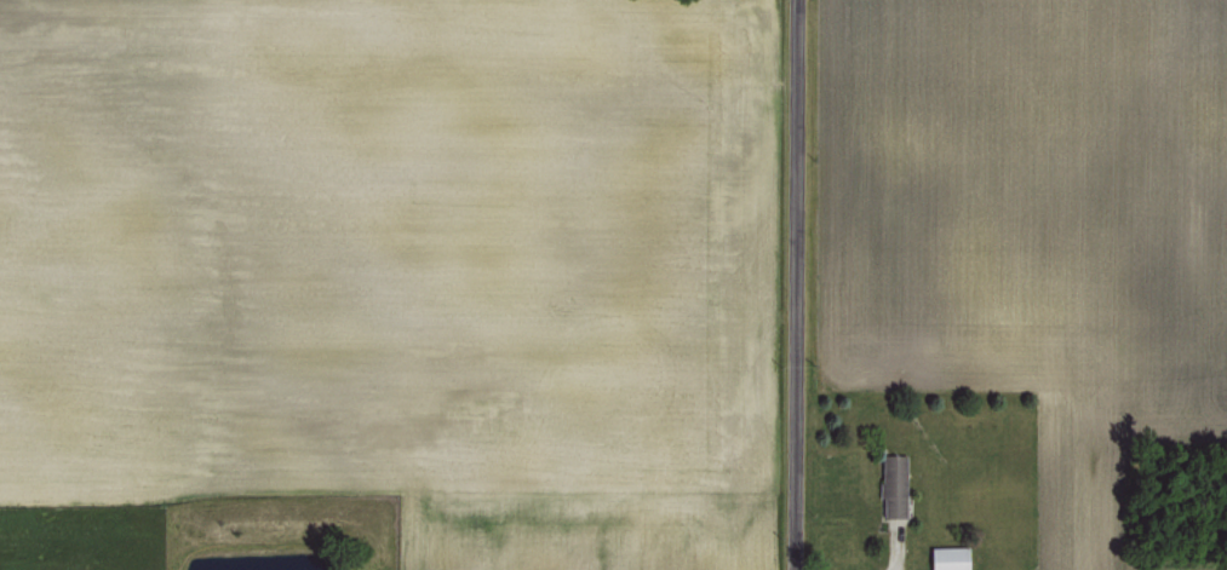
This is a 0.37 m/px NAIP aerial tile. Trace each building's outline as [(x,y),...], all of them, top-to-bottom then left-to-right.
[(904,453),(879,454),(880,517),(905,517),(904,453)] [(966,546),(928,546),(928,569),(966,569),(966,546)]
